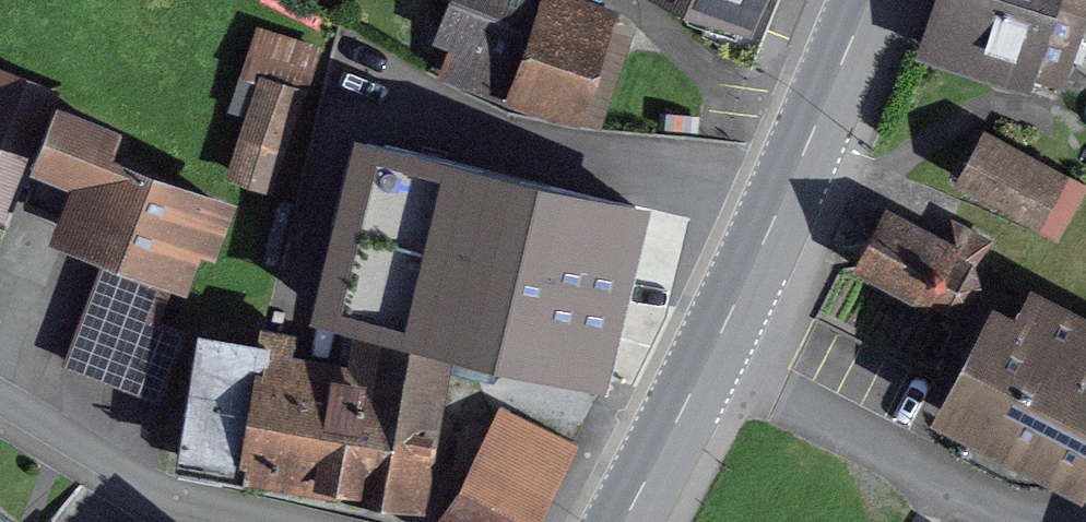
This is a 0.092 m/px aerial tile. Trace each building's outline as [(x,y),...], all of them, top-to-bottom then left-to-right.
[(622,14),(582,0),(454,0),(438,45),(456,52),(447,76),(599,131),(637,28),(619,22),(622,14)] [(681,21),(741,36),(757,0),(649,0),(681,21)] [(914,47),(1030,87),(1035,72),(1064,83),(1085,20),(1085,0),(931,0),(914,47)] [(323,48),(257,26),(228,113),(245,118),(258,77),(308,93),(323,48)] [(56,109),(62,94),(0,70),(0,225),(9,228),(28,178),(56,109)] [(245,118),(225,182),(275,198),(308,93),(258,77),(245,118)] [(238,209),(117,163),(128,136),(56,109),(28,178),(71,194),(50,249),(102,269),(172,296),(186,301),(201,262),(215,267),(238,209)] [(1083,179),(986,124),(958,173),(1054,228),(1083,179)] [(354,145),(310,330),(337,336),(452,363),(609,400),(652,215),(354,145)] [(944,233),(885,203),(859,255),(947,302),(965,297),(978,277),(979,257),(989,237),(952,218),(944,233)] [(172,296),(102,269),(63,367),(161,405),(189,334),(161,323),(172,296)] [(1032,273),(1017,300),(994,287),(928,406),(1083,490),(1085,484),(1085,302),(1032,273)] [(176,477),(428,519),(452,363),(337,336),(332,366),(200,343),(176,477)] [(578,446),(508,414),(440,521),(543,521),(578,446)]
